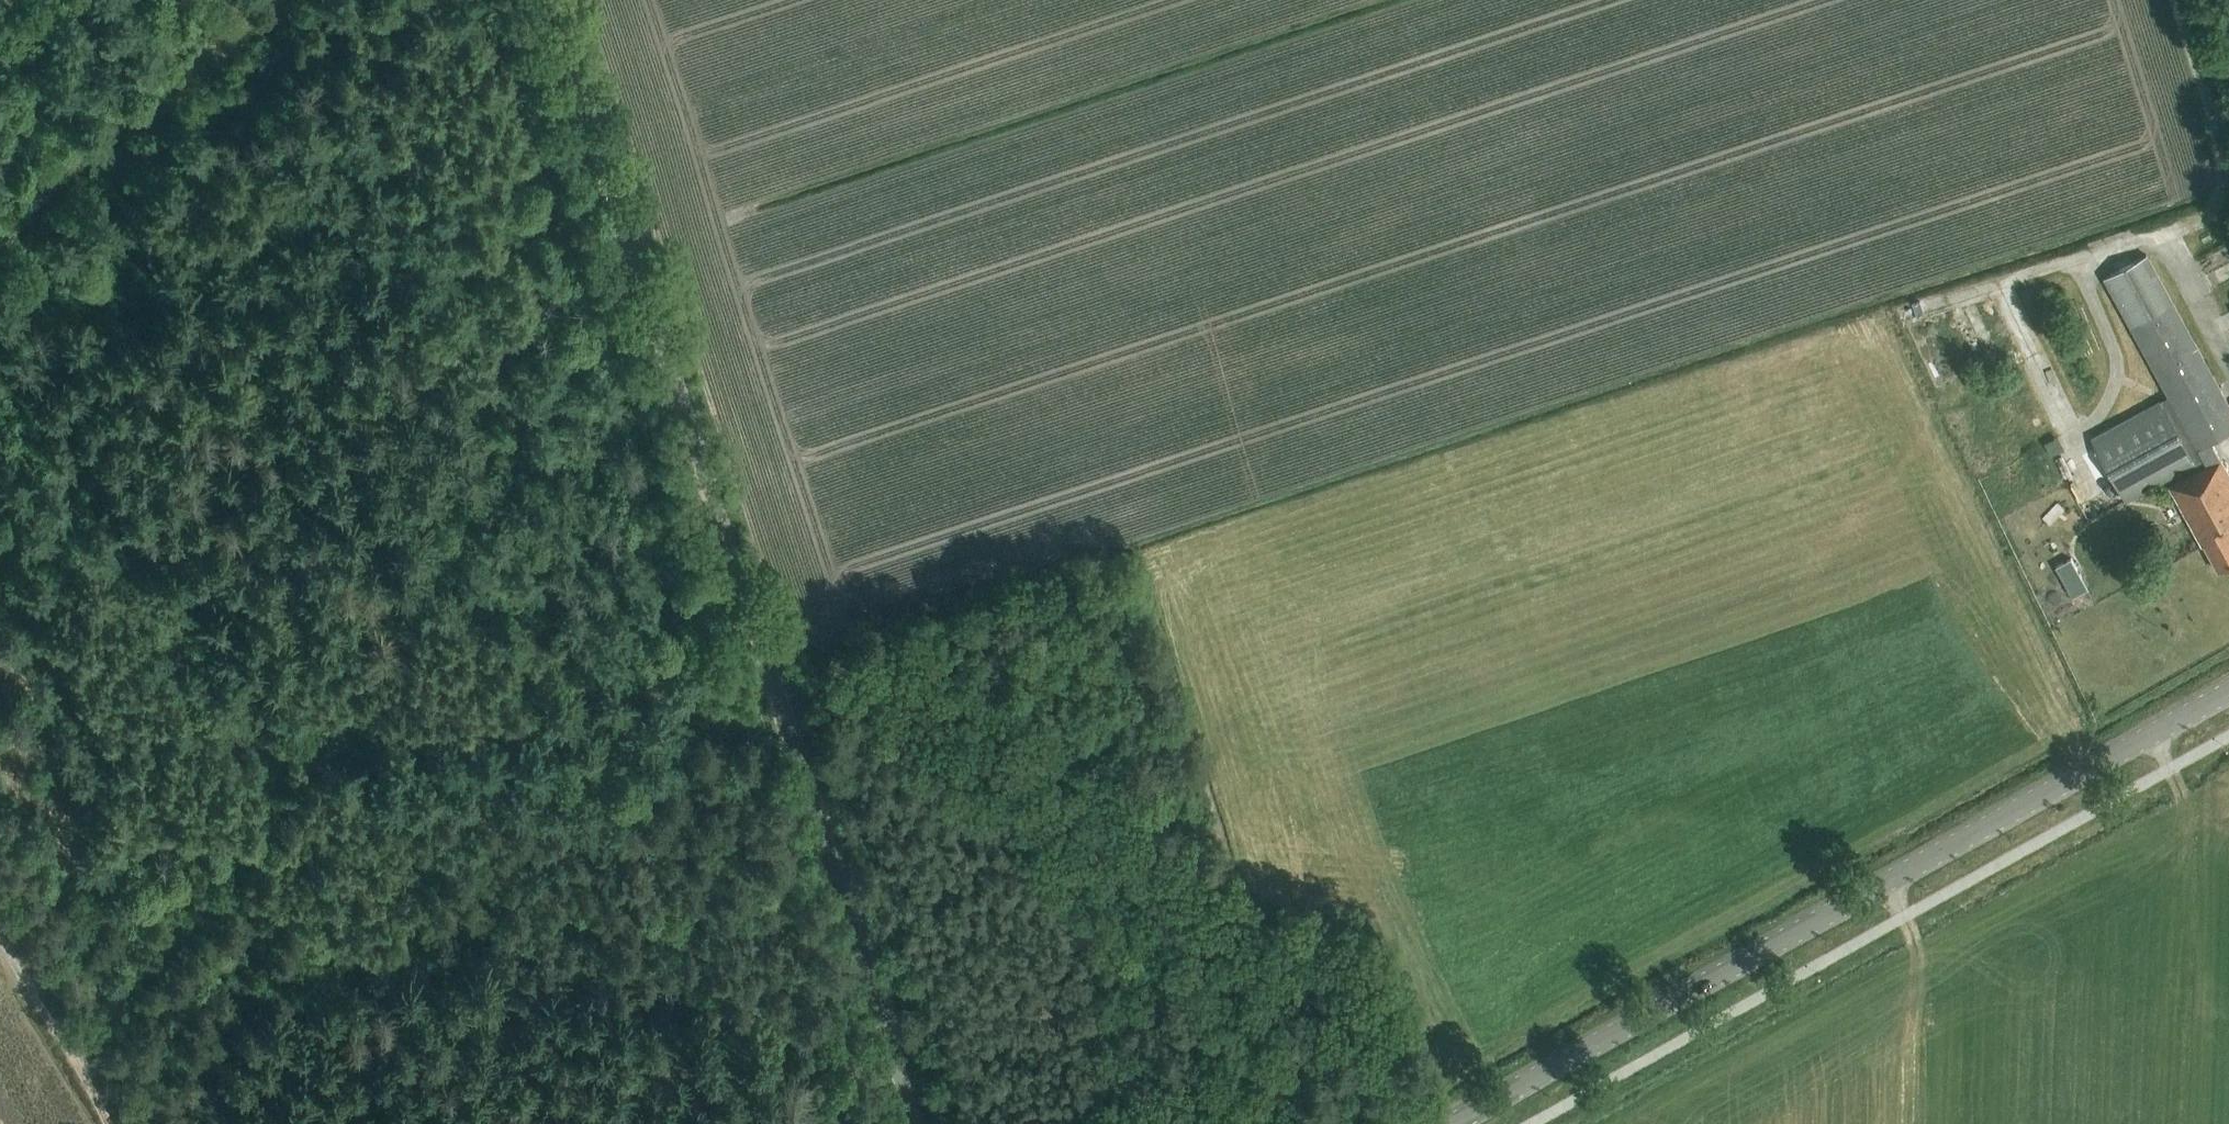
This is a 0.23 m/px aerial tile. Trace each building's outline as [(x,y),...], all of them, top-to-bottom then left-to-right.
[(2211,445),(2228,435),(2228,406),(2146,256),(2103,280),(2169,398),(2091,441),(2126,504),(2202,462),(2206,469),(2170,489),(2202,548),(2203,547),(2218,573),(2228,567),(2228,477),(2211,445)] [(2228,281),(2228,266),(2215,273),(2221,285),(2228,281)] [(2072,598),(2088,589),(2070,558),(2055,567),(2072,598)]
